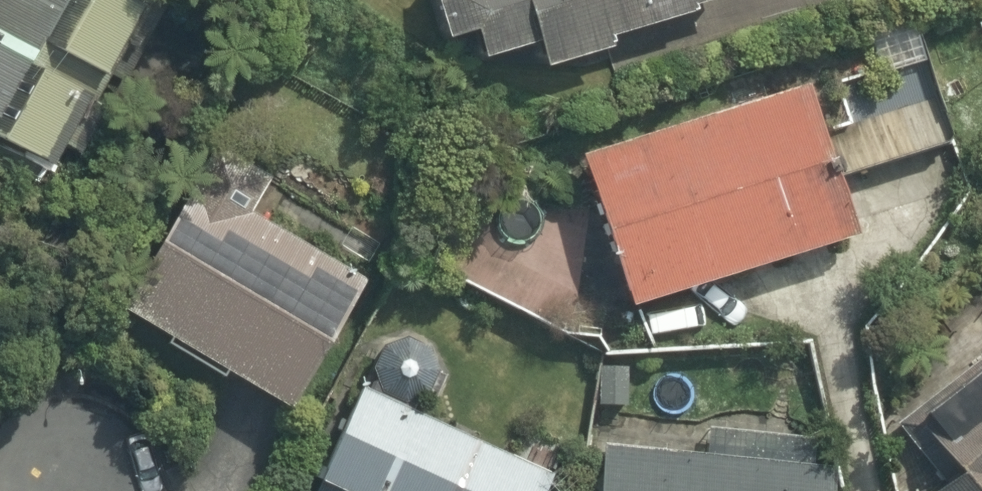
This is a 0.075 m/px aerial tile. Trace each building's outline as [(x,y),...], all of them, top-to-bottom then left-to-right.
[(34,51),(94,80),(132,0),(58,0),(34,51)] [(463,67),(517,50),(525,78),(600,55),(595,39),(715,2),(715,0),(421,0),(435,47),(455,41),(463,67)] [(921,28),(877,39),(886,78),(930,68),(921,28)] [(16,67),(0,100),(0,155),(33,170),(69,91),(16,67)] [(565,157),(610,310),(842,243),(798,90),(565,157)] [(362,281),(182,175),(101,312),(280,418),(362,281)] [(924,325),(954,368),(881,419),(927,483),(916,490),(981,490),(981,284),(924,325)] [(303,490),(305,490),(537,490),(549,463),(351,378),(303,490)] [(593,490),(822,490),(830,437),(707,418),(701,454),(601,439),(593,490)]
